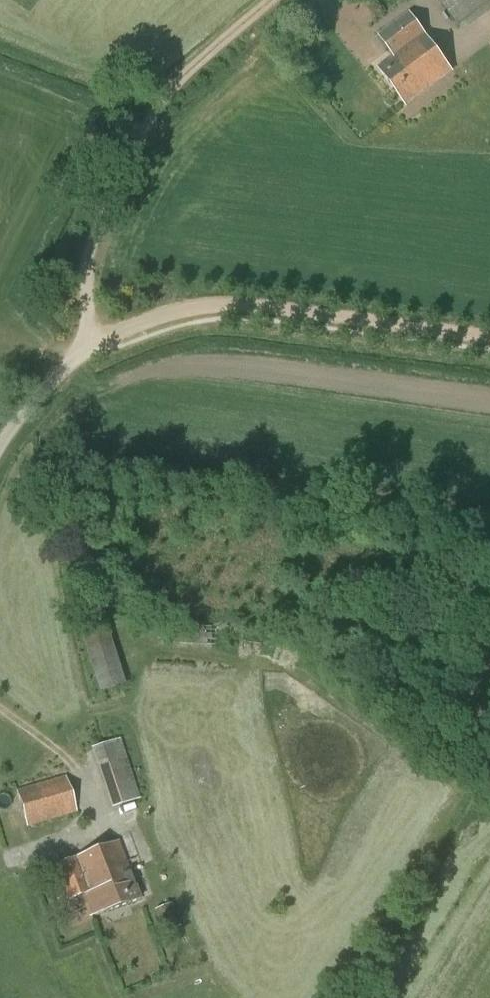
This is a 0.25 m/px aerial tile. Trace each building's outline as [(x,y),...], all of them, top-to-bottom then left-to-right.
[(463,34),(489,14),(489,0),(439,0),(463,34)] [(378,67),(406,106),(453,72),(411,13),(378,37),(393,57),(378,67)] [(51,458),(53,465),(59,463),(57,456),(51,458)] [(78,629),(99,692),(125,683),(104,620),(78,629)] [(136,786),(120,738),(92,747),(111,807),(145,796),(141,784),(136,786)] [(16,791),(26,828),(77,813),(65,777),(16,791)] [(83,895),(91,917),(140,899),(119,841),(56,864),(69,900),(83,895)] [(154,910),(163,933),(185,925),(187,924),(178,901),(154,910)]
